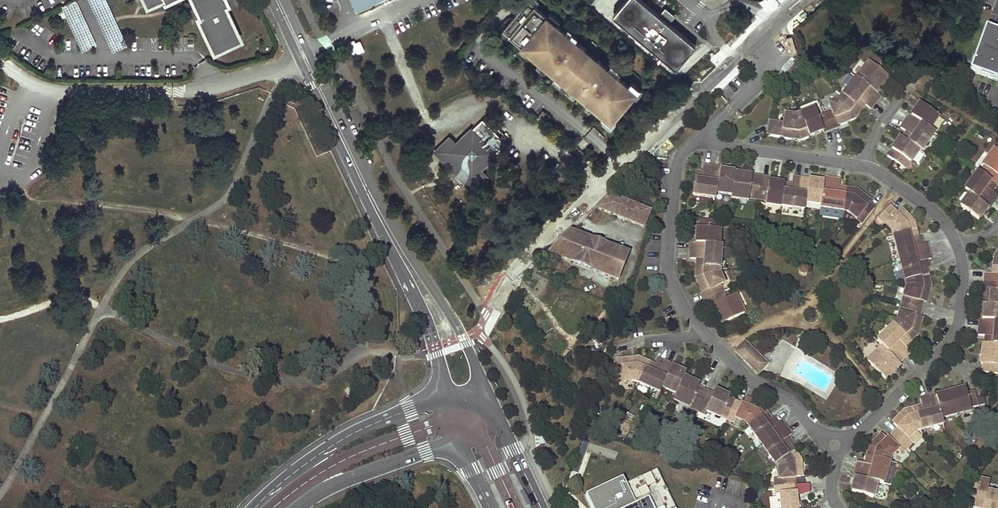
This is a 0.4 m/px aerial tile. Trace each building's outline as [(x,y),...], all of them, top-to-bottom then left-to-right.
[(102,0),(91,5),(107,40),(119,34),(102,0)] [(197,16),(195,17),(211,53),(239,40),(222,5),(225,4),(223,0),(190,0),(197,16)] [(502,31),(612,120),(640,86),(535,0),(528,0),(502,31)] [(677,67),(696,44),(643,0),(626,0),(614,14),(677,67)] [(667,7),(662,13),(670,20),(675,15),(667,7)] [(77,12),(66,17),(82,51),(93,46),(77,12)] [(969,71),(977,74),(997,82),(997,33),(985,28),(969,71)] [(360,40),(350,43),(354,54),(364,50),(360,40)] [(889,77),(869,61),(856,78),(839,100),(829,104),(832,110),(818,116),(815,109),(796,116),(785,115),(784,125),(770,122),(768,134),(795,137),(795,139),(799,139),(822,130),(823,132),(839,126),(838,123),(849,118),(849,120),(853,118),(861,108),(857,105),(861,101),(864,104),(870,109),(880,96),(876,93),(889,77)] [(929,129),(938,116),(920,103),(911,115),(910,115),(900,128),(905,131),(911,135),(906,141),(901,137),(887,156),(905,169),(919,150),(921,151),(934,132),(929,129)] [(487,115),(483,119),(506,143),(510,139),(487,115)] [(483,119),(457,144),(443,158),(460,176),(472,176),(480,167),(506,143),(483,119)] [(906,141),(911,135),(905,131),(901,137),(906,141)] [(457,144),(451,138),(437,151),(443,158),(457,144)] [(995,148),(982,165),(983,165),(979,172),(978,171),(964,190),(969,194),(960,206),(978,219),(987,208),(988,209),(997,195),(993,191),(988,188),(992,182),(997,186),(997,184),(997,150),(995,148)] [(720,169),(704,166),(703,174),(702,179),(695,177),(692,195),(715,198),(716,192),(731,195),(731,198),(739,199),(740,196),(749,197),(766,200),(766,204),(804,210),(805,202),(820,204),(820,208),(848,212),(863,223),(874,208),(868,203),(869,202),(859,194),(860,193),(856,190),(844,188),(843,193),(838,192),(839,188),(840,181),(824,178),(824,182),(793,177),(792,185),(791,190),(784,189),(784,184),(770,182),(770,178),(743,175),(742,179),(739,178),(739,176),(734,175),(735,173),(735,172),(720,170),(720,169)] [(487,174),(480,167),(472,176),(460,176),(472,188),(487,174)] [(609,195),(596,208),(642,226),(648,211),(609,195)] [(896,213),(889,206),(878,218),(892,232),(906,286),(897,321),(877,342),(882,347),(867,361),(885,379),(900,364),(898,363),(910,351),(904,346),(901,343),(905,339),(908,342),(917,334),(918,329),(917,329),(920,317),(918,316),(922,301),(924,302),(927,290),(929,290),(930,286),(927,274),(922,275),(921,269),(917,270),(916,263),(926,260),(930,259),(926,243),(922,244),(911,247),(910,240),(913,239),(911,234),(916,233),(912,221),(909,217),(908,218),(899,210),(896,213)] [(691,242),(690,259),(697,259),(702,260),(701,265),(697,264),(696,277),(698,281),(699,281),(704,291),(701,293),(708,308),(712,306),(721,324),(725,322),(744,313),(735,294),(725,299),(719,285),(723,283),(719,273),(721,245),(718,245),(720,230),(714,229),(715,221),(700,220),(700,228),(697,228),(696,243),(691,242)] [(569,233),(551,254),(616,278),(625,255),(569,233)] [(911,247),(922,244),(920,237),(917,238),(916,233),(911,234),(913,239),(910,240),(911,247)] [(997,253),(995,257),(993,269),(997,269),(997,274),(993,274),(985,273),(984,290),(985,290),(982,319),(980,319),(978,335),(984,336),(991,337),(990,344),(983,343),(981,364),(982,364),(981,372),(997,374),(997,253)] [(928,268),(926,260),(916,263),(917,270),(921,269),(922,275),(927,274),(925,269),(928,268)] [(806,275),(808,270),(800,267),(799,272),(800,275),(803,276),(806,275)] [(745,343),(740,348),(747,355),(749,353),(764,367),(767,364),(745,343)] [(736,352),(758,373),(764,367),(749,353),(747,355),(740,348),(736,352)] [(613,358),(617,388),(739,439),(779,507),(822,507),(798,441),(747,396),(659,357),(613,358)] [(349,387),(344,392),(351,398),(355,394),(349,387)] [(854,477),(851,492),(873,498),(877,483),(883,484),(890,457),(897,450),(901,453),(912,442),(909,438),(916,431),(941,418),(971,410),(971,408),(978,406),(974,391),(967,393),(965,388),(936,396),(936,395),(920,399),(922,406),(923,411),(918,412),(917,408),(905,411),(901,414),(902,415),(894,424),(898,428),(887,439),(883,435),(874,444),(873,443),(870,446),(866,458),(871,459),(870,464),(865,463),(858,461),(855,477),(854,477)] [(605,447),(602,454),(613,459),(616,452),(605,447)] [(655,468),(624,483),(621,476),(584,494),(591,507),(674,507),(655,468)] [(986,491),(985,494),(977,492),(973,507),(975,507),(997,507),(997,494),(986,491)]
